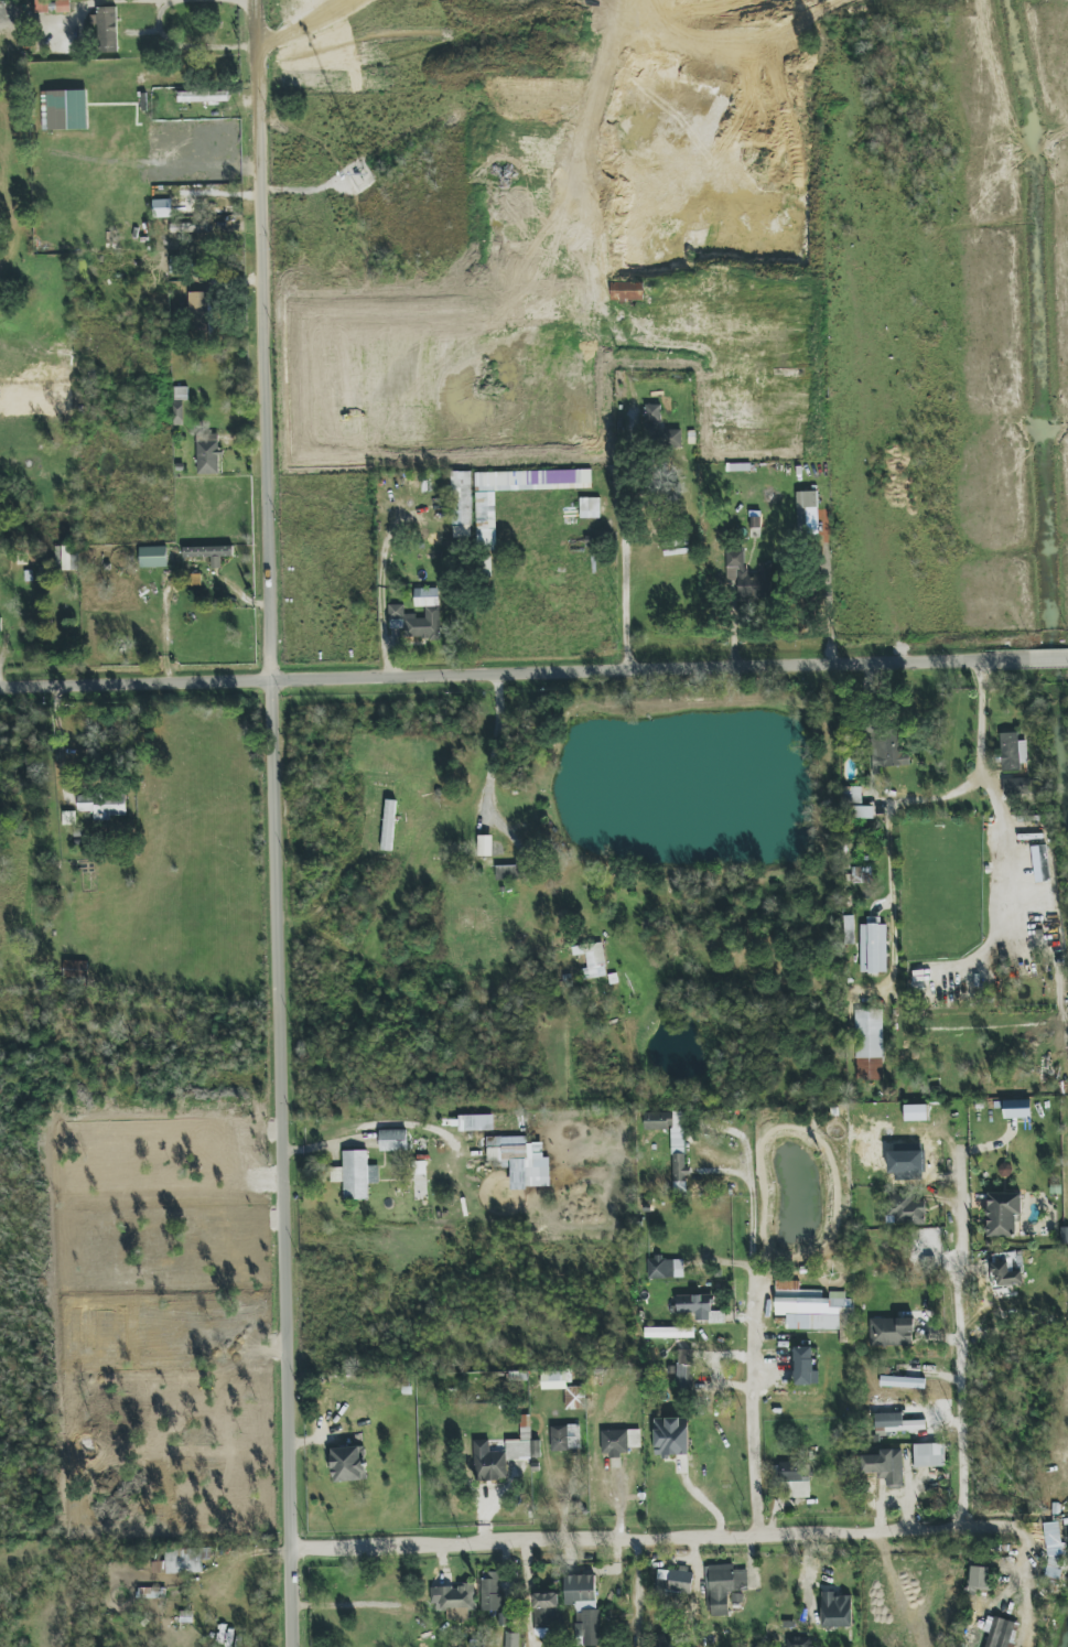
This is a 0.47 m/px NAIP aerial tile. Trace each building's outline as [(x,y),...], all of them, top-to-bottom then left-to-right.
[(98,8),(100,52),(118,52),(116,7),(98,8)] [(87,91),(42,91),(43,130),(88,130),(87,91)] [(178,103),(228,102),(228,91),(178,92),(178,103)] [(173,217),(173,199),(153,200),(154,218),(173,217)] [(611,282),(611,301),(644,300),(644,282),(611,282)] [(208,292),(190,293),(191,334),(209,334),(208,292)] [(182,401),(173,401),(174,424),(183,424),(182,401)] [(662,405),(646,405),(646,419),(661,420),(662,405)] [(665,431),(664,444),(680,445),(680,432),(665,431)] [(198,474),(220,474),(219,455),(220,455),(219,434),(197,434),(198,474)] [(471,471),(451,472),(453,538),(473,537),(471,471)] [(476,473),(476,486),(536,485),(536,472),(476,473)] [(798,533),(808,532),(807,509),(818,508),(817,491),(797,492),(798,533)] [(600,512),(600,498),(580,498),(580,511),(600,512)] [(72,570),(72,565),(79,565),(78,553),(70,553),(70,546),(55,547),(56,571),(72,570)] [(211,557),(212,569),(222,568),(221,557),(233,557),(233,546),(183,547),(183,557),(211,557)] [(140,568),(167,567),(167,547),(139,547),(140,568)] [(772,564),(758,564),(758,574),(745,575),(745,550),(727,550),(727,582),(738,582),(738,600),(772,600),(772,564)] [(389,629),(407,629),(407,639),(440,639),(440,588),(415,589),(415,607),(425,607),(425,616),(404,616),(404,605),(389,605),(389,629)] [(901,732),(874,734),(876,768),(911,766),(911,753),(903,754),(901,732)] [(1002,771),(1025,770),(1024,742),(1019,742),(1018,733),(1000,733),(1002,771)] [(78,812),(93,811),(93,821),(111,821),(111,816),(127,816),(126,793),(77,795),(78,812)] [(391,851),(397,801),(387,800),(381,850),(391,851)] [(874,818),(874,807),(853,807),(853,819),(874,818)] [(493,856),(493,836),(479,836),(479,856),(493,856)] [(851,867),(852,884),(872,883),(871,867),(851,867)] [(854,916),(838,916),(839,944),(855,944),(854,916)] [(886,924),(861,925),(862,973),(887,973),(886,924)] [(572,947),(573,956),(586,954),(588,969),(582,969),(584,979),(608,975),(602,942),(572,947)] [(882,1010),(855,1010),(857,1081),(884,1081),(882,1010)] [(1031,1118),(1031,1100),(1004,1101),(1004,1118),(1031,1118)] [(904,1121),(927,1121),(927,1105),(904,1105),(904,1121)] [(645,1113),(645,1129),(672,1129),(673,1193),(687,1193),(685,1112),(645,1113)] [(495,1131),(494,1115),(459,1116),(460,1132),(495,1131)] [(407,1130),(380,1131),(380,1152),(408,1151),(407,1130)] [(550,1188),(549,1157),(543,1158),(543,1143),(528,1143),(528,1137),(487,1138),(488,1166),(511,1166),(511,1189),(550,1188)] [(343,1151),(343,1168),(331,1168),(331,1182),(344,1182),(344,1200),(369,1199),(369,1184),(379,1183),(379,1166),(368,1166),(368,1151),(343,1151)] [(926,1223),(926,1201),(913,1201),(912,1193),(885,1194),(886,1225),(926,1223)] [(1021,1193),(987,1194),(988,1237),(1018,1237),(1018,1216),(1022,1216),(1021,1193)] [(684,1278),(684,1258),(648,1259),(648,1279),(684,1278)] [(1013,1270),(1012,1262),(992,1262),(993,1286),(1024,1285),(1023,1269),(1013,1270)] [(786,1330),(839,1330),(839,1308),(854,1308),(854,1299),(846,1299),(846,1292),(830,1292),(830,1299),(823,1299),(823,1291),(800,1291),(800,1281),(776,1281),(776,1315),(786,1315),(786,1330)] [(870,1346),(913,1347),(914,1319),(871,1317),(870,1346)] [(645,1328),(645,1338),(695,1337),(695,1327),(645,1328)] [(814,1347),(795,1347),(794,1385),(813,1386),(814,1347)] [(694,1350),(678,1350),(677,1389),(693,1389),(694,1350)] [(542,1389),(568,1389),(567,1371),(542,1372),(542,1389)] [(880,1386),(925,1389),(925,1379),(881,1377),(880,1386)] [(586,1387),(565,1387),(566,1410),(586,1409),(586,1387)] [(926,1421),(904,1421),(903,1413),(875,1414),(876,1431),(926,1429),(926,1421)] [(521,1440),(507,1441),(507,1459),(541,1459),(541,1441),(531,1441),(530,1416),(521,1416),(521,1440)] [(689,1455),(689,1418),(655,1418),(656,1456),(689,1455)] [(581,1450),(581,1425),(551,1426),(551,1451),(581,1450)] [(640,1430),(602,1431),(602,1456),(629,1456),(629,1447),(641,1447),(640,1430)] [(475,1481),(507,1480),(507,1451),(490,1452),(489,1440),(474,1440),(475,1481)] [(946,1467),(945,1444),(914,1445),(915,1468),(946,1467)] [(367,1481),(366,1447),(332,1448),(332,1482),(367,1481)] [(902,1449),(880,1450),(880,1455),(861,1456),(862,1476),(885,1475),(886,1486),(903,1485),(902,1449)] [(810,1497),(809,1463),(779,1463),(780,1498),(810,1497)] [(1048,1551),(1059,1550),(1058,1541),(1067,1541),(1067,1524),(1046,1525),(1048,1551)] [(203,1572),(202,1560),(208,1560),(207,1548),(164,1550),(164,1561),(153,1562),(153,1574),(203,1572)] [(709,1566),(711,1616),(729,1616),(728,1590),(749,1589),(748,1570),(734,1570),(734,1564),(709,1566)] [(657,1570),(656,1592),(691,1594),(692,1567),(679,1566),(679,1571),(657,1570)] [(990,1588),(991,1568),(970,1567),(969,1587),(990,1588)] [(481,1611),(500,1611),(501,1573),(481,1573),(481,1611)] [(565,1575),(566,1608),(580,1608),(581,1624),(575,1624),(575,1646),(598,1646),(598,1575),(565,1575)] [(475,1586),(433,1587),(433,1611),(448,1611),(448,1620),(469,1619),(468,1611),(475,1611),(475,1586)] [(853,1627),(852,1596),(838,1596),(838,1586),(822,1586),(823,1628),(853,1627)] [(137,1599),(166,1599),(166,1589),(137,1588),(137,1599)] [(558,1593),(533,1594),(535,1637),(548,1637),(548,1628),(554,1628),(554,1608),(559,1608),(558,1593)] [(993,1617),(985,1646),(1013,1646),(1019,1623),(993,1617)] [(519,1634),(506,1634),(505,1646),(519,1646),(519,1634)] [(673,1635),(655,1635),(655,1646),(673,1646),(673,1635)] [(787,1638),(787,1646),(809,1646),(809,1638),(787,1638)]
